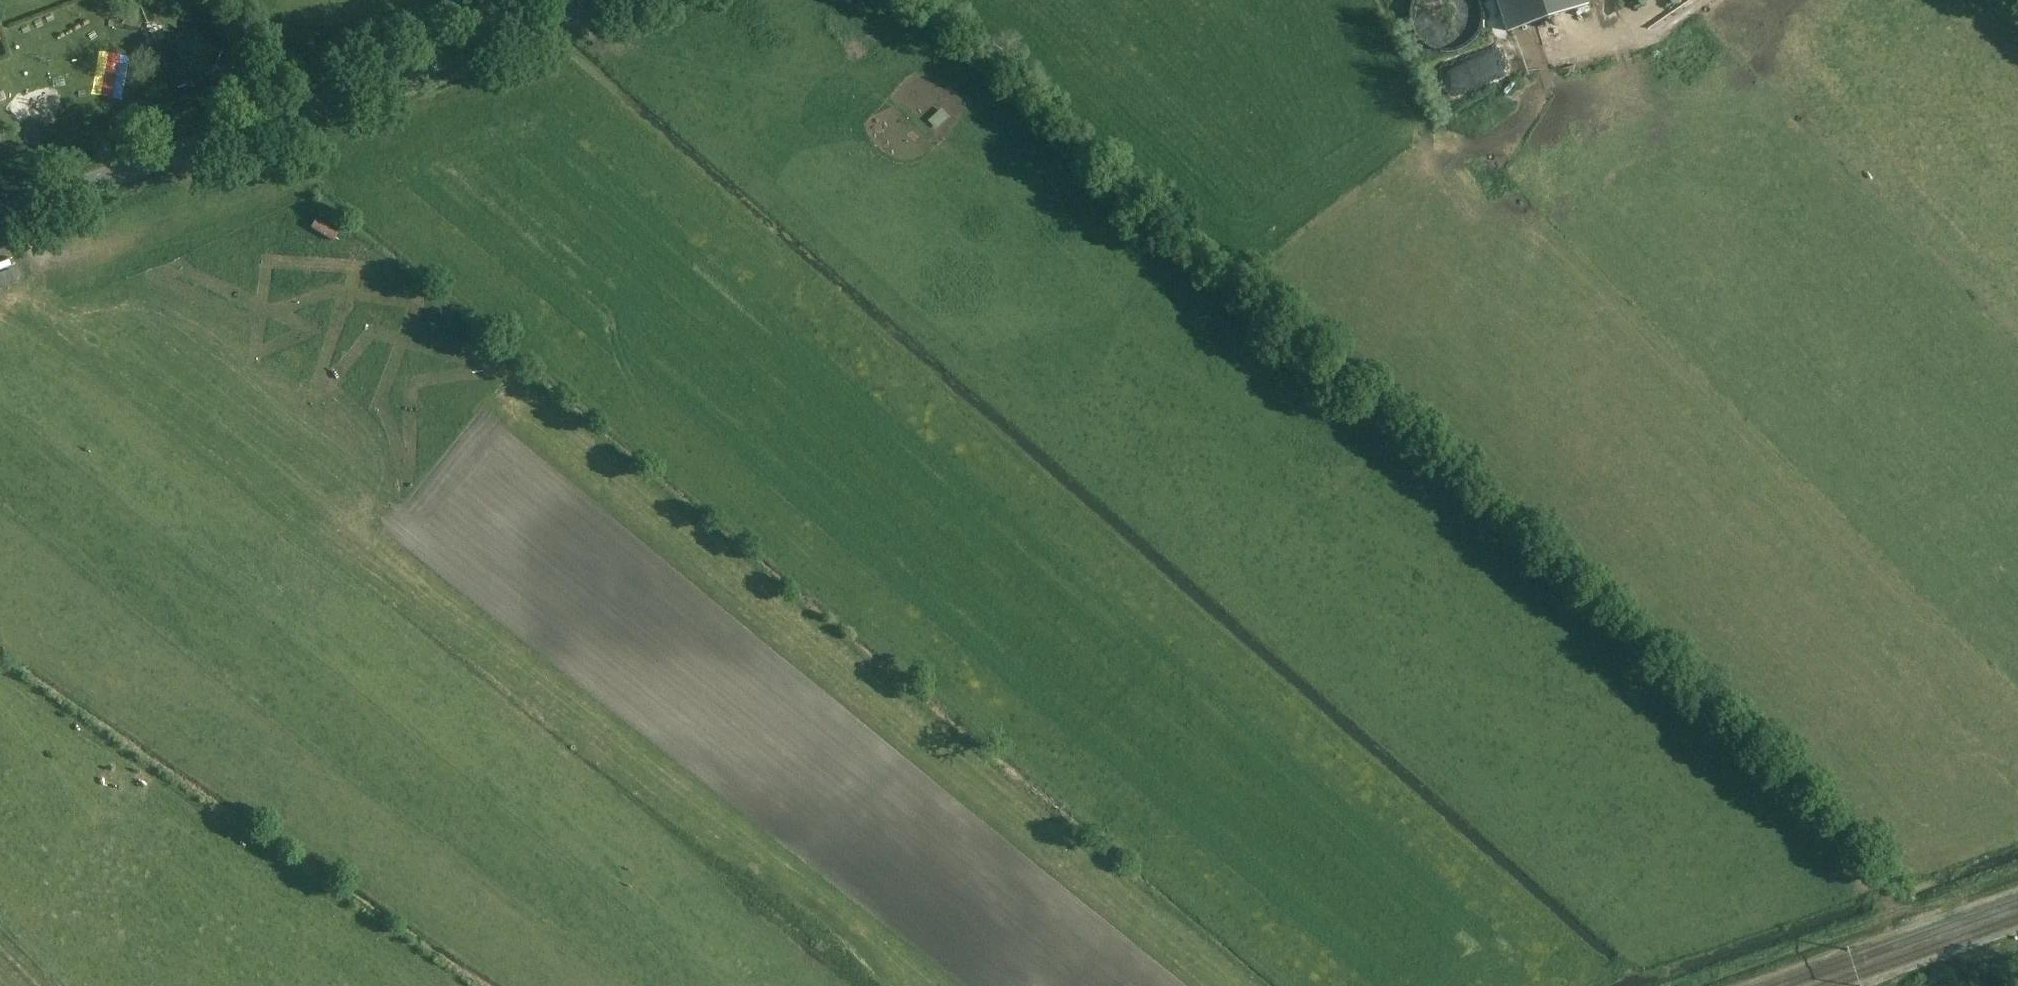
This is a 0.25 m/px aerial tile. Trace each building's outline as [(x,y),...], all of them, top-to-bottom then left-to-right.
[(1508,32),(1588,5),(1587,0),(1497,0),(1508,32)] [(1479,84),(1512,75),(1506,51),(1473,60),(1479,84)] [(103,86),(138,87),(139,66),(104,65),(103,86)]
